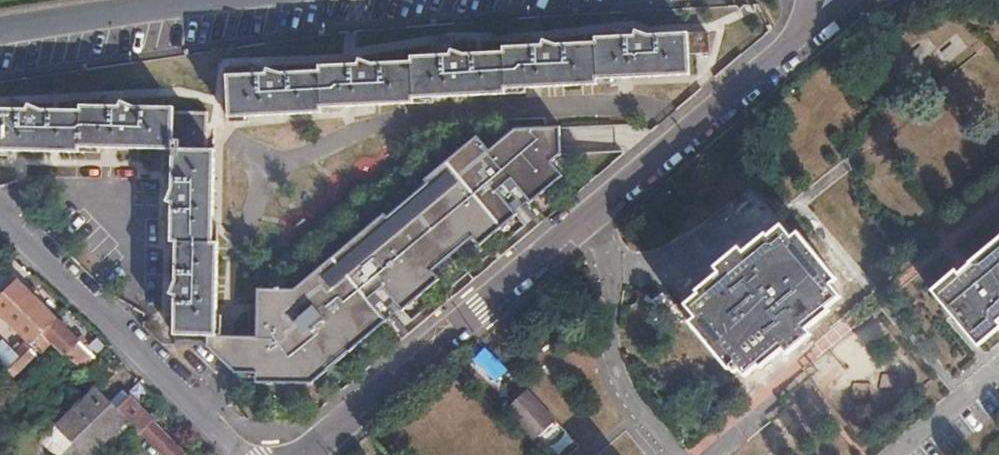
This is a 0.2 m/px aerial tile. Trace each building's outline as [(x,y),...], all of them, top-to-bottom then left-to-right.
[(685,55),(685,34),(649,35),(634,30),(633,35),(595,37),(595,42),(553,44),(539,39),(539,46),(499,47),(499,52),(463,54),(449,50),(450,54),(411,57),(411,62),(369,64),(357,61),(356,65),(318,67),(318,71),(280,73),(267,70),(266,73),(226,75),(228,119),(320,114),(321,110),(412,105),(413,99),(502,93),(503,89),(596,83),(596,79),(685,74),(685,55)] [(704,33),(685,34),(685,55),(704,54),(704,33)] [(0,109),(0,151),(79,153),(79,148),(170,149),(171,186),(165,202),(169,202),(169,242),(175,242),(174,278),(168,296),(173,295),(173,333),(214,335),(217,243),(211,242),(213,151),(205,151),(205,115),(173,113),(172,109),(139,107),(119,102),(119,107),(81,106),(79,111),(45,111),(26,105),(26,110),(0,109)] [(257,342),(209,342),(237,376),(258,378),(257,387),(313,387),(387,326),(367,301),(382,288),(406,314),(439,283),(434,275),(472,239),(481,248),(515,217),(497,196),(514,183),(533,204),(562,178),(551,164),(563,155),(559,128),(515,132),(488,153),(479,139),(427,184),(385,221),(295,294),(261,291),(257,342)] [(787,231),(777,220),(764,232),(761,229),(739,247),(736,243),(712,263),(716,268),(694,286),(696,289),(682,300),(691,311),(686,316),(725,361),(731,358),(740,369),(754,358),(757,361),(779,343),(783,348),(807,328),(803,323),(825,304),(822,301),(836,289),(826,277),(831,272),(793,226),(787,231)] [(967,262),(968,263),(956,273),(954,271),(931,291),(974,343),(997,325),(994,320),(998,315),(998,235),(967,262)] [(94,359),(39,304),(35,301),(18,284),(0,300),(0,318),(39,356),(50,345),(54,348),(80,374),(94,359)] [(27,364),(16,352),(0,366),(11,377),(27,364)] [(530,411),(538,403),(521,386),(507,398),(512,403),(505,409),(534,440),(546,428),(530,411)] [(78,452),(82,454),(97,454),(129,424),(115,409),(99,393),(59,433),(78,452)] [(160,454),(176,454),(181,450),(129,396),(115,409),(129,424),(160,454)]
